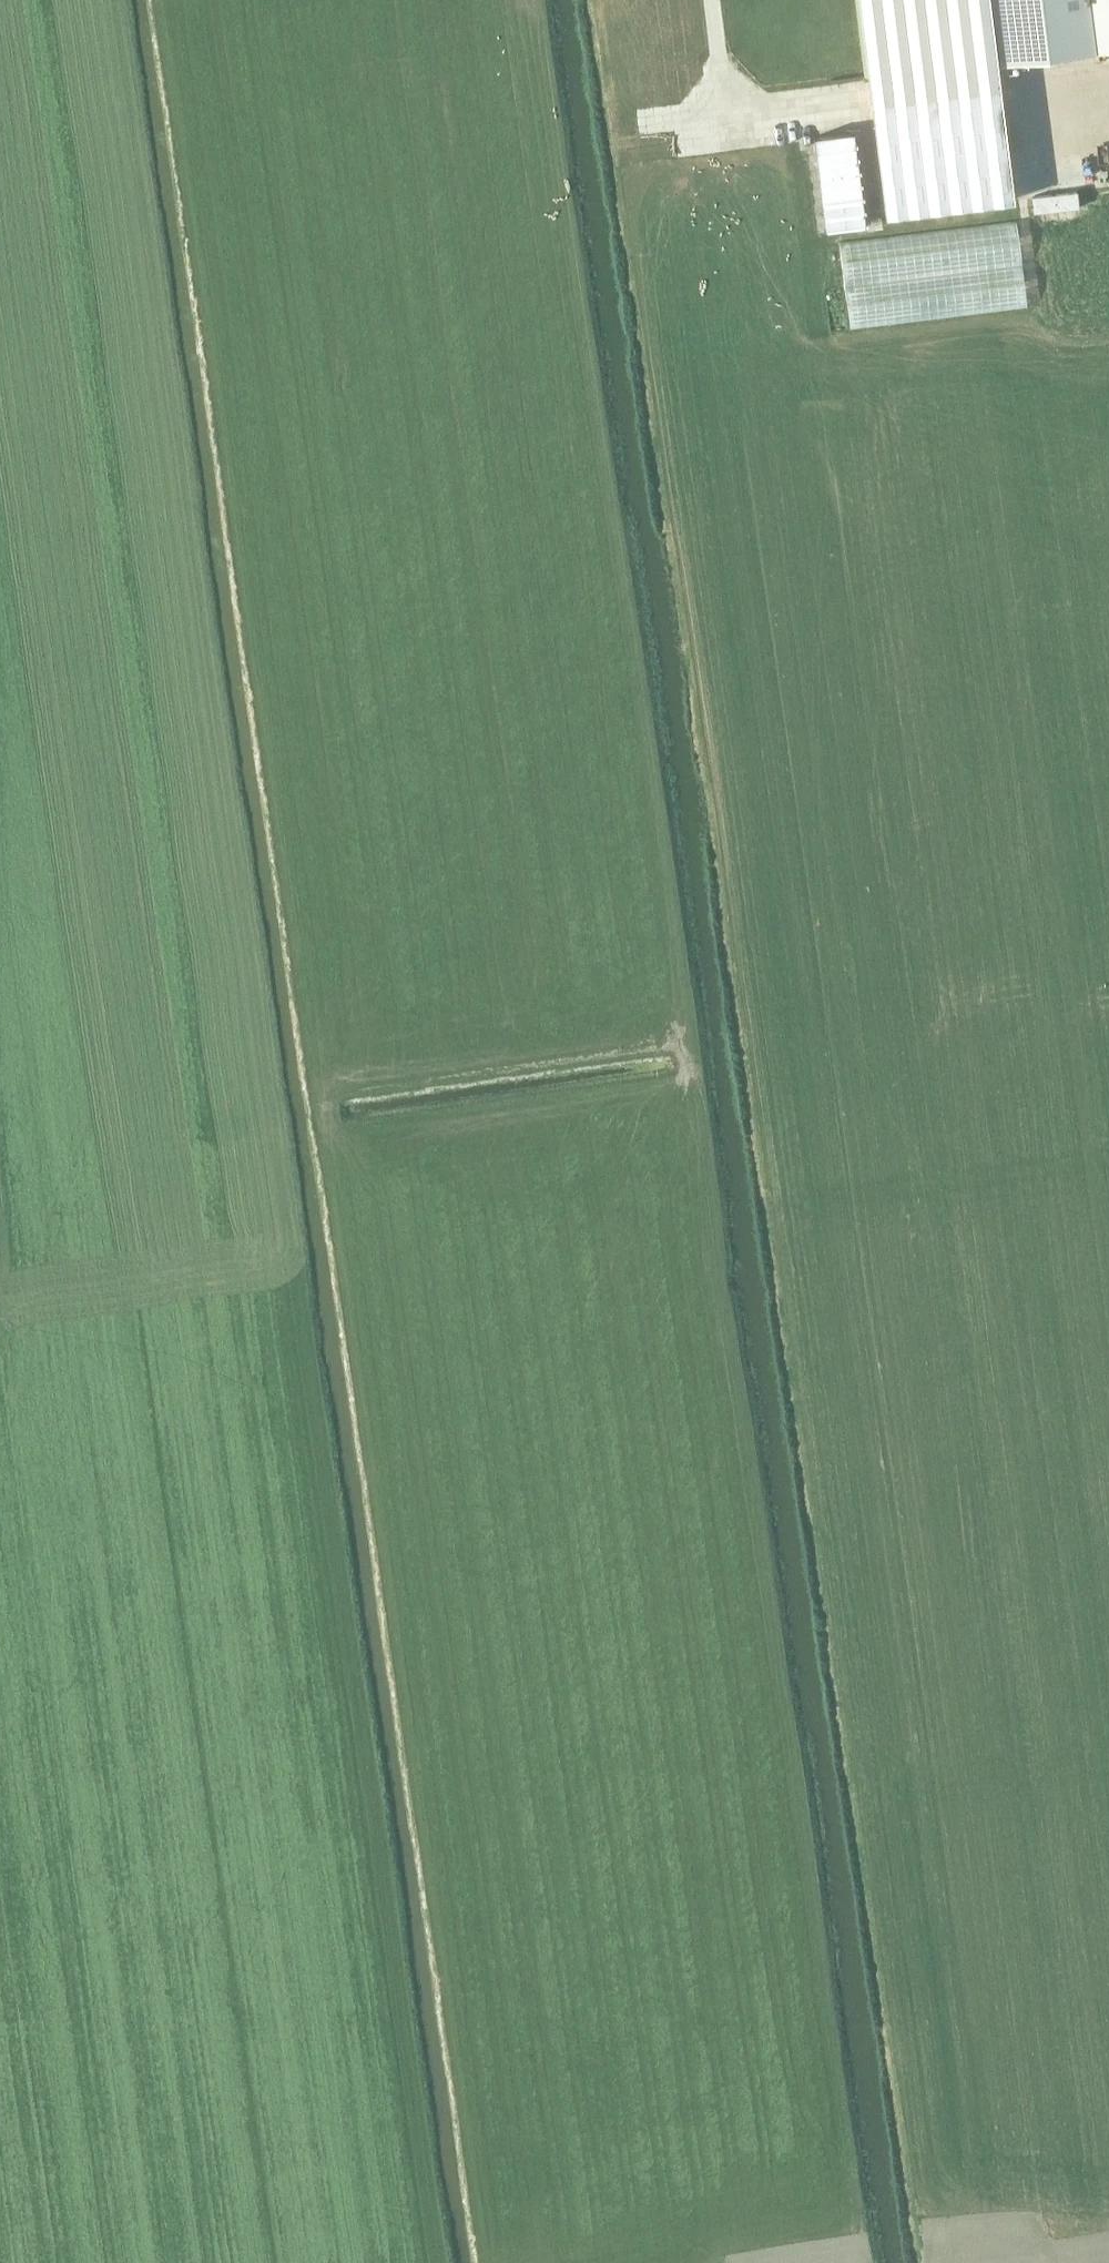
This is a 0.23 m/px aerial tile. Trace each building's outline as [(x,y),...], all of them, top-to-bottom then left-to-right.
[(884,216),(1012,199),(996,64),(1108,50),(1108,0),(858,0),(884,216)] [(851,127),(811,132),(823,224),(862,219),(851,127)] [(1032,164),(1045,303),(1078,300),(1065,161),(1032,164)]
